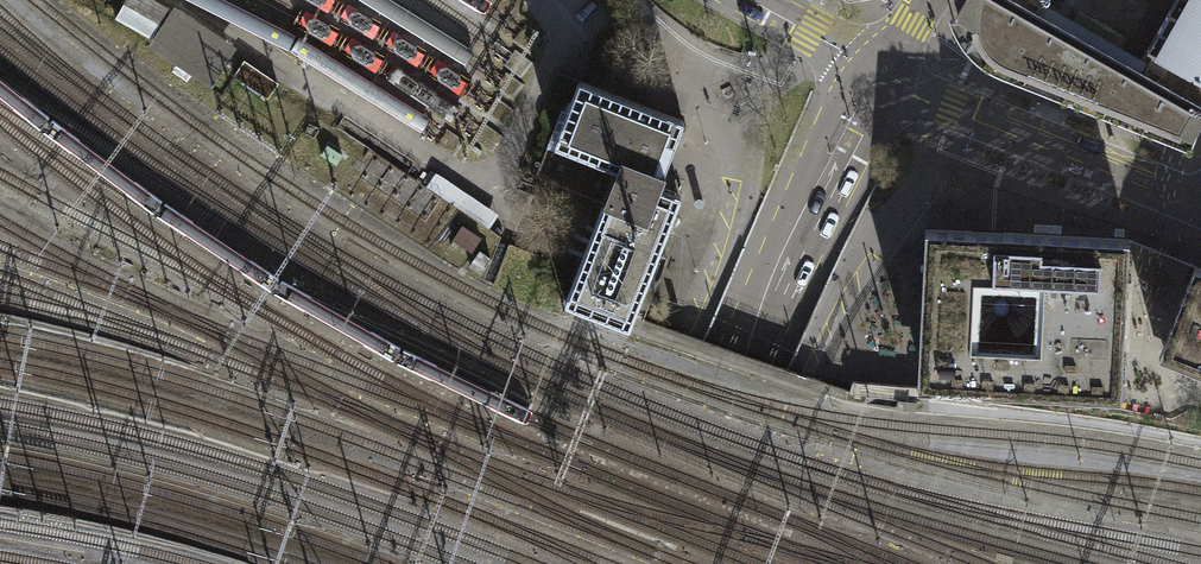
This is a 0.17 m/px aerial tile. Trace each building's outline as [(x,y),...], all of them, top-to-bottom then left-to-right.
[(123,2),(160,22),(169,6),(158,0),(125,0),(123,2)] [(1034,9),(1039,0),(964,0),(956,14),(949,15),(952,29),(957,38),(962,44),(968,51),(974,57),(981,62),(989,69),(997,73),(1006,76),(1179,146),(1200,106),(1200,103),(1144,69),(1034,9)] [(1144,69),(1200,103),(1200,0),(1172,0),(1145,47),(1152,52),(1144,69)] [(175,5),(148,45),(210,86),(237,46),(175,5)] [(244,59),(234,75),(268,98),(279,82),(244,59)] [(651,110),(573,81),(549,145),(613,169),(602,198),(581,256),(563,303),(629,328),(646,284),(657,255),(676,207),(681,192),(667,187),(655,183),(660,170),(679,121),(651,110)] [(602,198),(613,169),(549,145),(537,176),(542,178),(543,175),(589,192),(602,198)] [(1129,238),(925,228),(917,386),(1121,396),(1129,238)] [(1129,238),(1121,396),(917,386),(917,392),(1037,402),(1120,413),(1200,428),(1200,371),(1158,355),(1194,264),(1129,238)] [(1194,264),(1158,355),(1200,371),(1200,267),(1194,264)]
